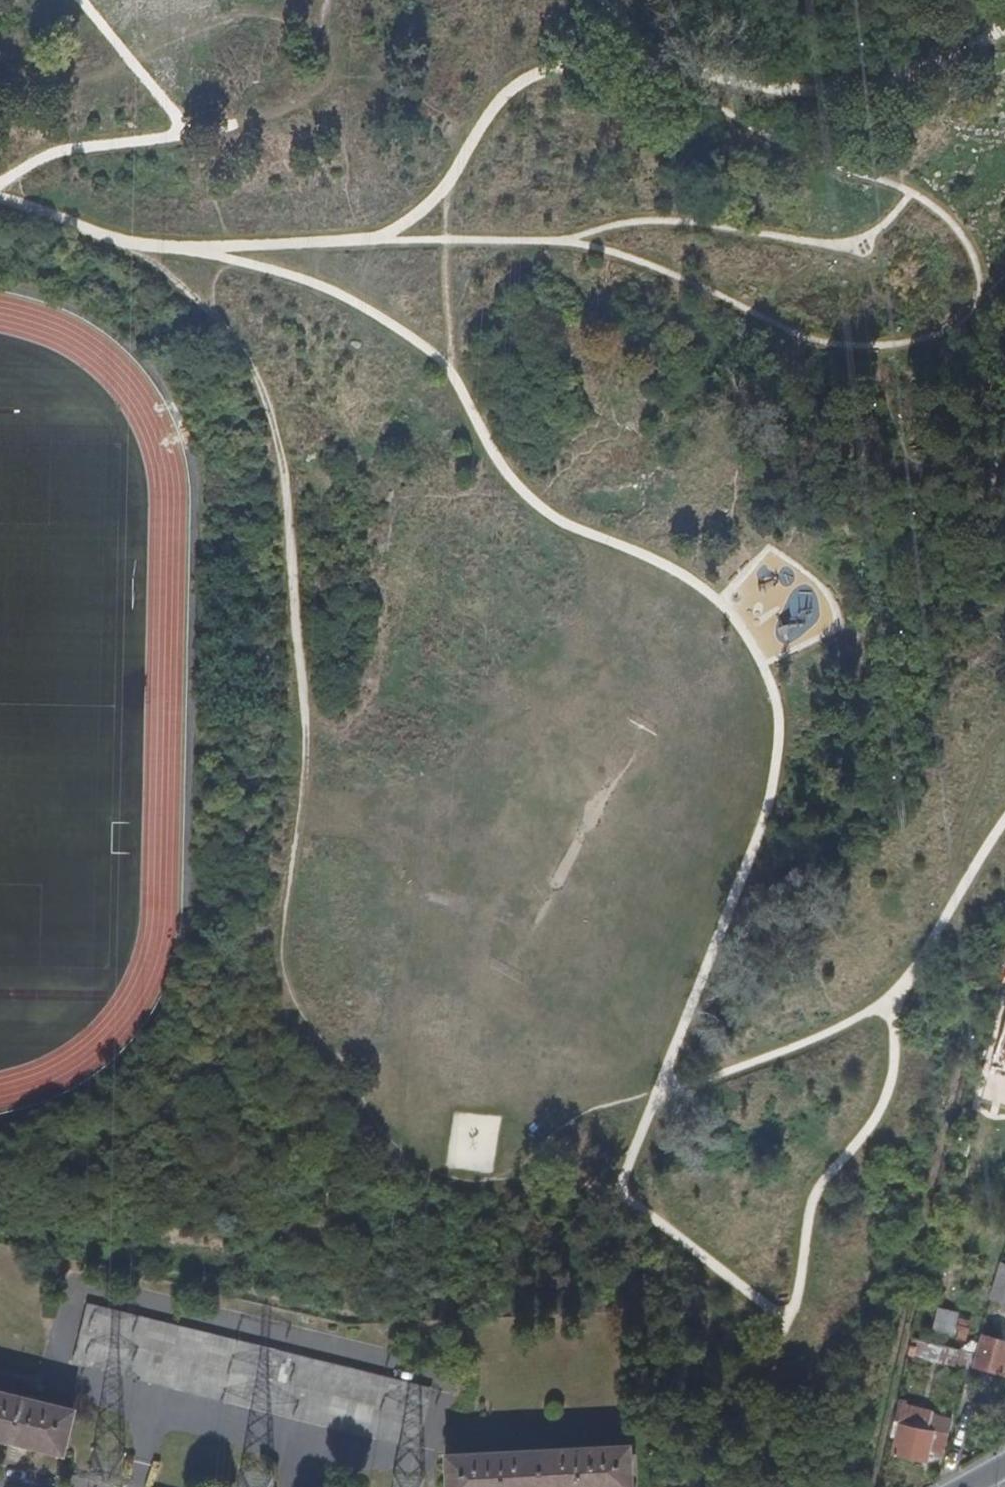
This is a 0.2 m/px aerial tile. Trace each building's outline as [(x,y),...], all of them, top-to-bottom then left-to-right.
[(1002,1262),(991,1298),(1004,1302),(1004,1263),(1002,1262)] [(86,1302),(71,1363),(416,1448),(431,1387),(86,1302)] [(935,1306),(929,1331),(950,1336),(956,1311),(935,1306)] [(981,1332),(976,1352),(972,1364),(1004,1373),(1004,1369),(1004,1339),(981,1332)] [(26,1450),(64,1460),(76,1410),(0,1391),(0,1444),(7,1445),(26,1450)] [(944,1456),(951,1420),(932,1416),(933,1410),(896,1402),(889,1438),(895,1439),(892,1455),(926,1462),(928,1452),(944,1456)] [(632,1444),(462,1453),(443,1454),(445,1486),(634,1486),(632,1444)]
